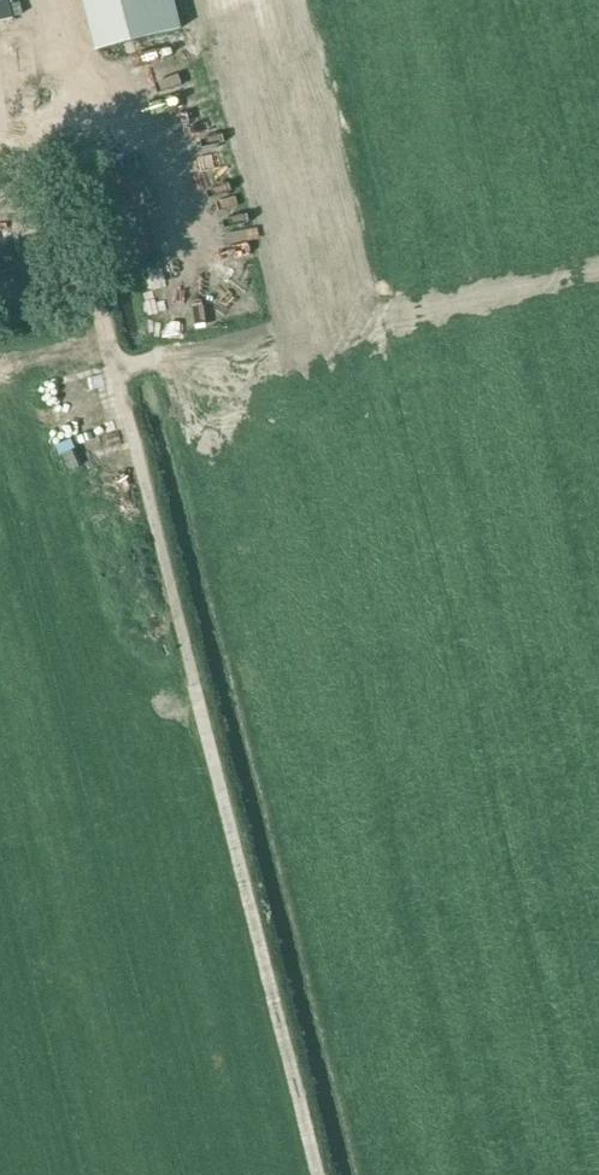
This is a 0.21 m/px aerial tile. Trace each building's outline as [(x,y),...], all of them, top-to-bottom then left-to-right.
[(12,19),(7,0),(0,0),(0,22),(12,19)] [(180,30),(173,0),(88,0),(100,50),(180,30)]
